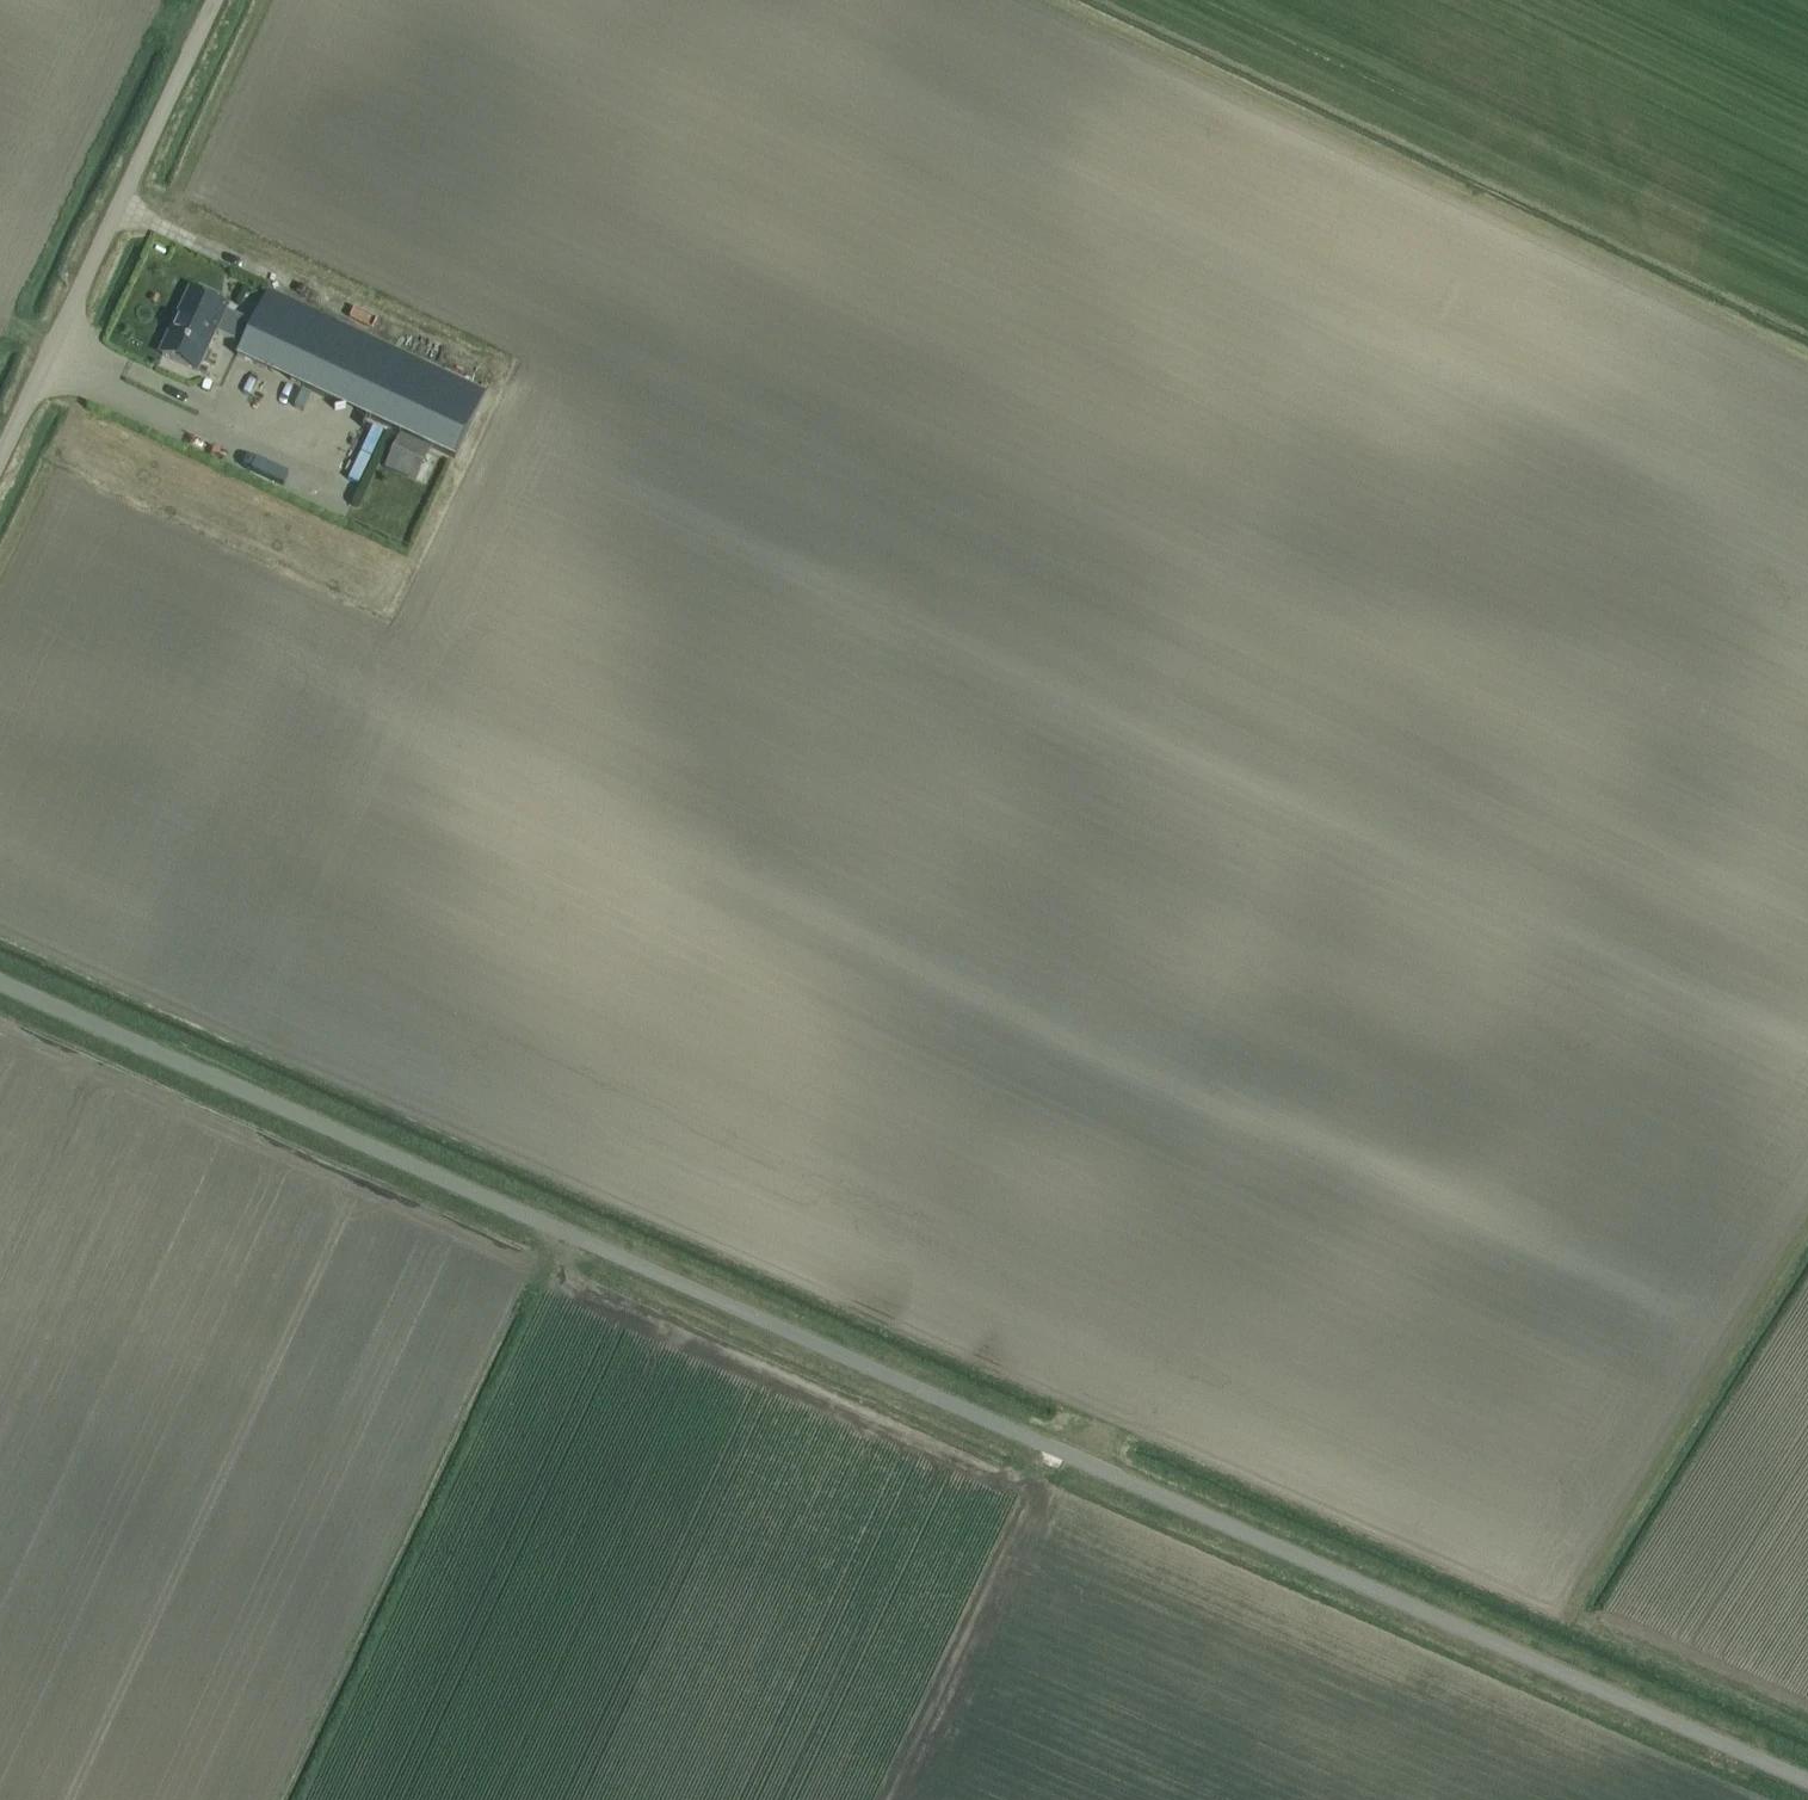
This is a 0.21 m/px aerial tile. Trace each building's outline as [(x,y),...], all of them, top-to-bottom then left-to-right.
[(174,327),(161,354),(197,371),(215,332),(235,341),(245,319),(225,310),(227,307),(189,290),(180,310),(179,310),(172,326),(174,327)] [(267,290),(236,355),(368,417),(453,457),(484,392),(399,352),(376,341),(267,290)] [(401,437),(386,468),(407,478),(422,447),(401,437)]
